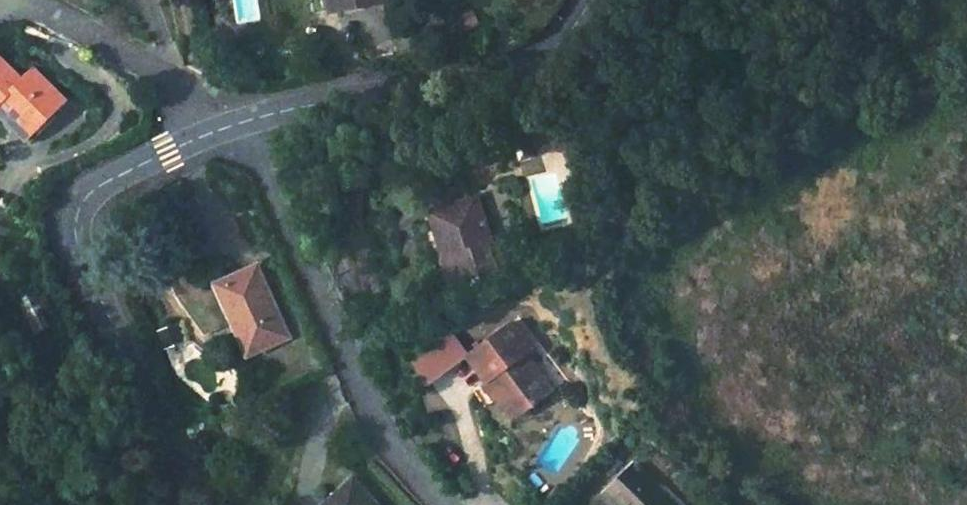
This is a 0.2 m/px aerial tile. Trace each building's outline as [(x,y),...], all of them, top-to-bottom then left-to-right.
[(350,11),(392,4),(392,0),(348,0),(350,11)] [(0,108),(12,97),(43,128),(55,115),(71,100),(39,67),(26,80),(0,55),(0,108)] [(12,97),(0,108),(36,143),(59,119),(55,115),(43,128),(12,97)] [(479,139),(449,150),(458,173),(466,192),(495,181),(479,139)] [(478,193),(431,211),(447,252),(453,249),(462,273),(504,256),(508,267),(525,260),(514,232),(496,240),(478,193)] [(257,264),(224,277),(239,313),(234,315),(248,350),(286,334),(257,264)] [(556,375),(524,341),(531,336),(508,312),(468,350),(490,374),(495,369),(527,403),(556,375)] [(490,374),(521,408),(527,403),(495,369),(490,374)] [(192,419),(201,440),(208,438),(223,433),(210,404),(190,412),(192,419)] [(601,503),(604,504),(675,504),(633,468),(601,503)] [(328,504),(374,504),(353,481),(328,504)]
